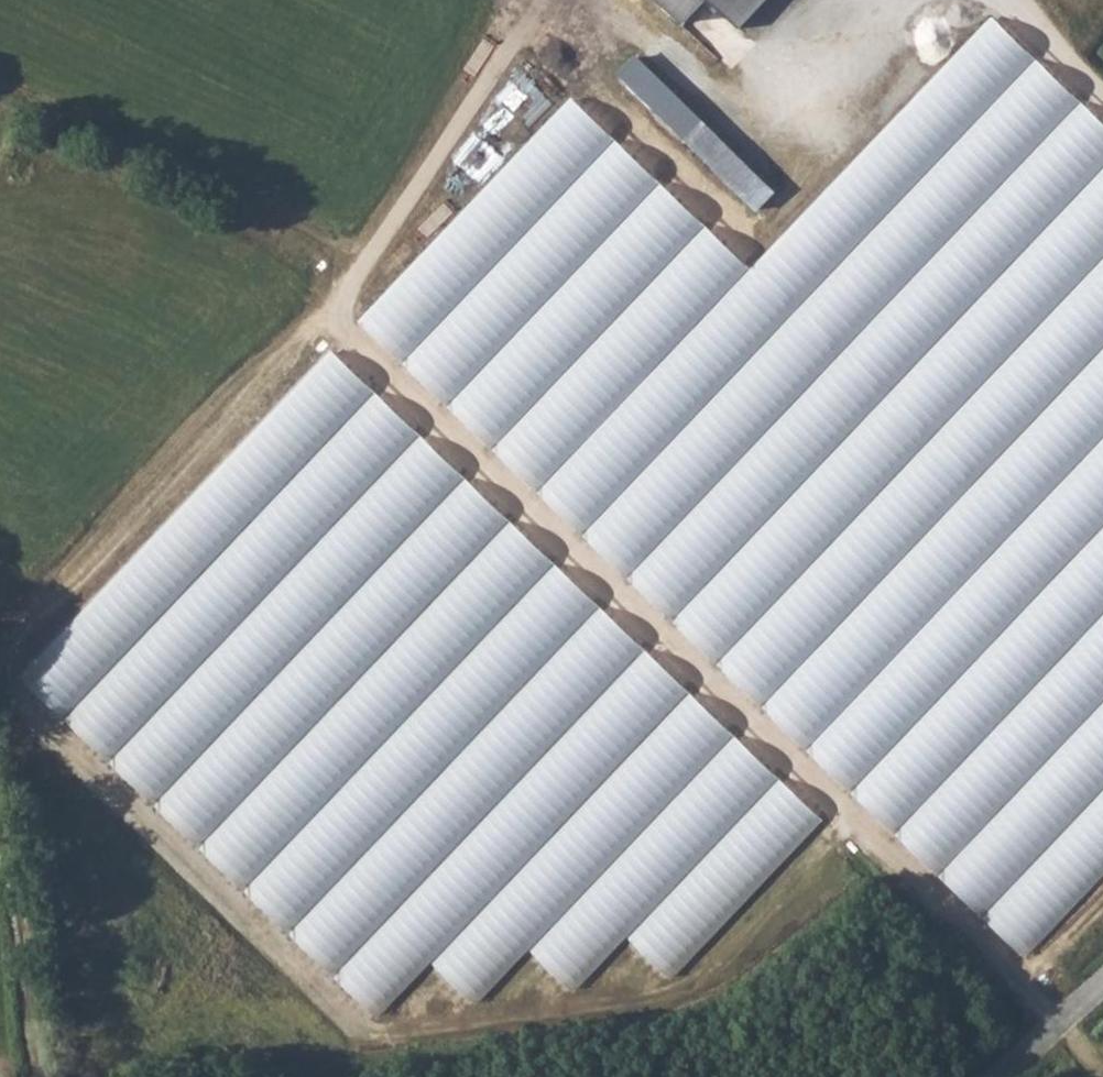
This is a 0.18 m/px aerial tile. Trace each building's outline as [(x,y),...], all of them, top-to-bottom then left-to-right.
[(683,24),(705,0),(657,0),(683,24)] [(757,269),(578,98),(362,322),(1029,959),(1102,880),(1102,121),(996,20),(784,240),(757,269)] [(759,205),(768,195),(756,184),(752,187),(720,159),(733,144),(633,56),(614,78),(759,205)] [(338,350),(26,669),(382,1016),(434,964),(479,1008),(532,954),(575,996),(630,940),(668,978),(822,821),(338,350)]
